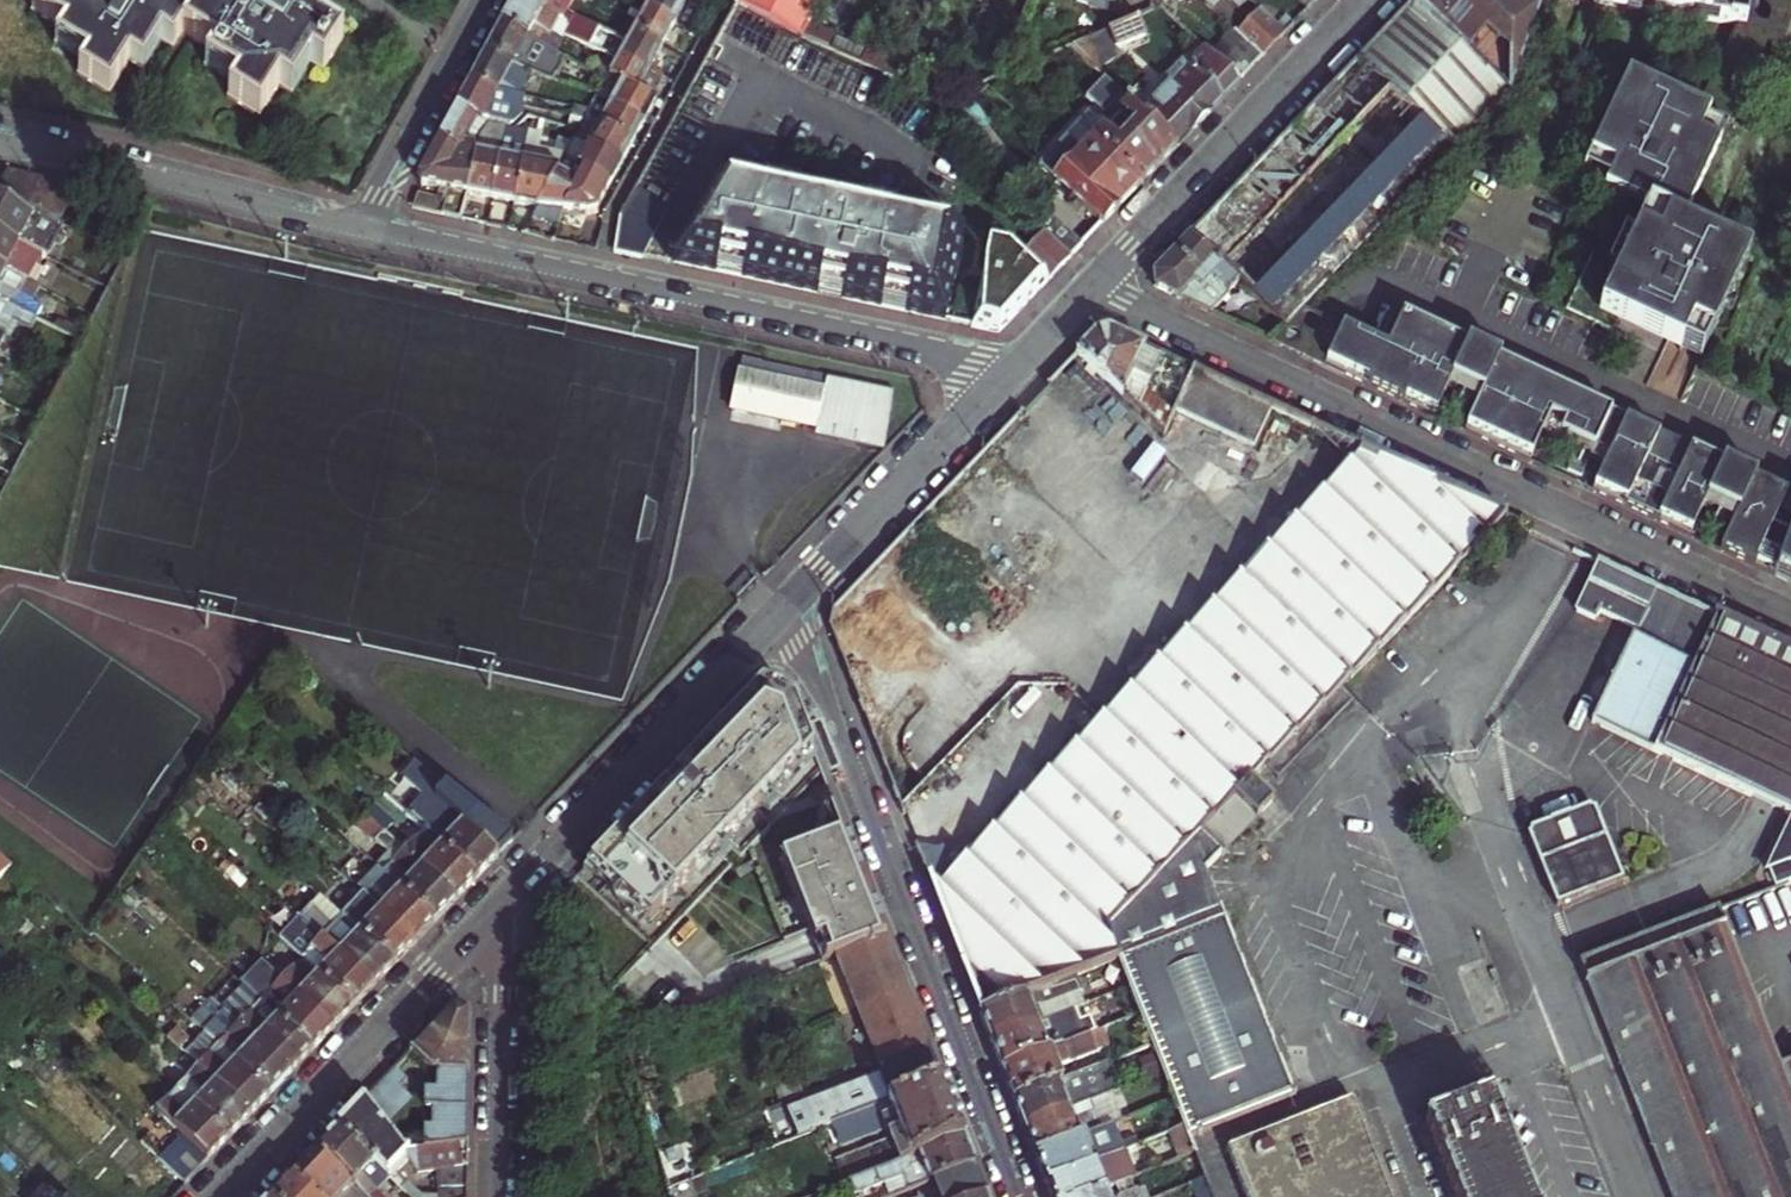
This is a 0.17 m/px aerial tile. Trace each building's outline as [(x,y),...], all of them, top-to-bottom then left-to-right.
[(87,61),(79,74),(109,93),(127,63),(141,71),(159,40),(172,47),(180,34),(190,40),(212,53),(203,66),(235,85),(227,98),(259,117),(278,86),(293,96),(312,64),(322,71),(342,39),(311,20),(320,6),(310,0),(219,0),(214,8),(202,0),(193,14),(169,0),(40,0),(34,11),(63,29),(55,42),(87,61)] [(503,24),(557,56),(567,37),(571,28),(562,21),(557,16),(526,0),(517,0),(513,6),(503,24)] [(557,16),(562,21),(571,28),(567,37),(593,51),(603,33),(567,13),(574,0),(526,0),(557,16)] [(692,0),(654,0),(651,5),(680,22),(689,5),(692,0)] [(741,0),(808,34),(826,0),(741,0)] [(1309,10),(1318,0),(1298,0),(1309,10)] [(1414,2),(1513,93),(1514,92),(1543,3),(1540,0),(1416,0),(1414,2)] [(1544,0),(1752,31),(1763,0),(1790,5),(1790,0),(1544,0)] [(1393,25),(1194,233),(1226,263),(1390,92),(1420,119),(1255,291),(1289,324),(1305,308),(1513,93),(1414,2),(1393,25)] [(677,27),(680,22),(651,5),(639,27),(668,44),(677,27)] [(1237,32),(1262,58),(1287,32),(1278,24),(1261,8),(1237,32)] [(1278,24),(1287,32),(1295,23),(1287,15),(1278,24)] [(1150,36),(1142,17),(1111,30),(1118,49),(1150,36)] [(488,51),(514,66),(555,81),(560,73),(575,82),(577,79),(586,84),(591,76),(557,56),(503,24),(496,37),(488,51)] [(627,50),(656,66),(664,50),(668,44),(639,27),(627,50)] [(1262,58),(1237,32),(1235,31),(1212,54),(1241,81),(1262,58)] [(1165,81),(1170,86),(1143,113),(1177,146),(1208,115),(1241,81),(1212,54),(1205,48),(1188,67),(1182,62),(1165,81)] [(626,79),(643,89),(652,72),(656,66),(627,50),(619,65),(614,73),(626,79)] [(514,66),(488,51),(481,64),(472,79),(503,96),(507,90),(502,87),(514,66)] [(619,65),(608,59),(596,79),(607,85),(614,73),(619,65)] [(607,85),(602,96),(648,122),(656,108),(661,99),(643,89),(626,79),(614,73),(607,85)] [(1721,116),(1635,76),(1588,179),(1656,211),(1609,313),(1710,361),(1757,258),(1689,227),(1727,148),(1709,140),(1721,116)] [(1107,114),(1125,96),(1106,77),(1088,95),(1107,114)] [(509,100),(503,96),(472,79),(465,93),(457,107),(484,121),(485,120),(511,124),(508,103),(509,100)] [(524,114),(525,108),(528,99),(512,95),(509,100),(508,103),(511,124),(524,114)] [(645,128),(648,122),(602,96),(591,115),(590,116),(601,123),(637,142),(645,128)] [(1099,139),(1143,183),(1164,160),(1177,146),(1143,113),(1125,96),(1107,114),(1102,118),(1111,127),(1122,116),(1135,129),(1120,145),(1107,131),(1099,139)] [(484,121),(457,107),(447,125),(439,140),(460,152),(464,144),(476,152),(478,141),(486,125),(482,125),(484,121)] [(560,107),(555,116),(585,125),(590,116),(591,115),(560,107)] [(1070,137),(1086,153),(1099,139),(1107,131),(1091,115),(1070,137)] [(503,129),(491,198),(504,200),(515,202),(529,118),(512,131),(503,129)] [(529,118),(515,202),(523,204),(532,205),(541,203),(559,170),(566,157),(574,143),(561,138),(559,149),(544,147),(546,131),(541,130),(542,122),(529,118)] [(633,149),(637,142),(601,123),(594,135),(582,129),(579,135),(627,162),(633,149)] [(503,129),(486,125),(478,141),(476,152),(475,155),(468,194),(482,197),(491,198),(503,129)] [(622,170),(627,162),(579,135),(574,143),(566,157),(578,163),(589,170),(614,185),(622,170)] [(1124,202),(1143,183),(1099,139),(1086,153),(1070,137),(1041,165),(1102,225),(1124,202)] [(441,190),(448,191),(444,216),(463,220),(468,194),(475,155),(476,152),(464,144),(460,152),(439,140),(418,177),(422,186),(441,190)] [(589,170),(578,163),(573,172),(585,179),(589,170)] [(7,170),(0,184),(0,198),(56,228),(77,188),(7,170)] [(550,221),(561,223),(568,210),(585,179),(573,172),(570,176),(559,170),(541,203),(532,217),(550,221)] [(589,170),(585,179),(568,210),(585,212),(603,205),(610,192),(614,185),(589,170)] [(674,260),(671,265),(715,274),(715,272),(741,277),(740,279),(817,296),(828,298),(840,301),(880,310),(880,307),(904,313),(903,315),(933,321),(944,323),(961,236),(899,222),(900,213),(865,205),(863,215),(793,199),(795,190),(760,183),(759,192),(715,183),(689,232),(681,228),(667,256),(674,260)] [(623,214),(614,252),(641,259),(662,219),(670,203),(638,188),(623,214)] [(19,243),(28,227),(50,238),(56,228),(0,198),(0,233),(19,243)] [(1048,216),(1036,228),(1041,233),(1069,260),(1074,255),(1080,248),(1048,216)] [(1003,227),(993,225),(978,295),(959,290),(952,320),(971,325),(971,326),(997,333),(1049,281),(1024,252),(1003,227)] [(5,270),(19,243),(0,233),(0,267),(5,270)] [(1059,270),(1069,260),(1041,233),(1024,252),(1049,281),(1059,270)] [(1194,233),(1156,274),(1157,287),(1189,302),(1212,312),(1223,301),(1225,303),(1231,297),(1237,303),(1252,288),(1226,263),(1194,233)] [(42,255),(46,248),(39,245),(36,251),(42,255)] [(42,255),(36,251),(32,258),(38,261),(42,255)] [(25,313),(79,341),(85,330),(53,314),(39,309),(19,298),(23,290),(35,296),(40,288),(5,270),(0,267),(0,300),(25,313)] [(0,300),(0,334),(5,337),(16,317),(21,319),(25,313),(0,300)] [(1305,308),(1289,324),(1273,341),(1300,354),(1325,365),(1343,326),(1305,308)] [(1779,576),(1790,542),(1790,494),(1759,478),(1760,475),(1730,461),(1728,464),(1470,344),(1472,341),(1441,327),(1439,330),(1393,308),(1377,342),(1343,326),(1325,365),(1779,576)] [(21,319),(16,317),(5,337),(11,340),(21,319)] [(1080,351),(1166,436),(1178,409),(1197,371),(1112,332),(1106,331),(1098,331),(1080,351)] [(4,370),(11,357),(0,352),(0,368),(4,370)] [(727,409),(883,442),(894,389),(738,355),(727,409)] [(4,370),(0,368),(0,382),(17,391),(23,380),(4,370)] [(1274,406),(1265,402),(1197,371),(1178,409),(1254,448),(1274,406)] [(14,470),(23,452),(6,443),(0,454),(0,462),(14,470)] [(1377,454),(1364,448),(1098,722),(935,887),(982,1009),(1062,978),(1118,957),(1240,910),(1223,861),(1263,818),(1243,794),(1256,780),(1328,702),(1511,516),(1377,454)] [(1779,576),(1790,581),(1790,542),(1779,576)] [(1611,563),(1605,560),(1580,614),(1599,623),(1603,615),(1641,632),(1599,724),(1658,751),(1723,615),(1692,600),(1611,563)] [(1723,615),(1658,751),(1790,813),(1790,646),(1723,615)] [(675,775),(593,861),(650,917),(761,802),(770,811),(779,802),(770,793),(814,747),(809,734),(797,703),(778,696),(780,691),(762,683),(728,718),(675,775)] [(1341,714),(1328,702),(1256,780),(1268,792),(1341,714)] [(419,799),(398,779),(389,788),(410,808),(419,799)] [(470,825),(443,800),(437,806),(442,810),(428,824),(482,873),(503,852),(517,837),(484,811),(470,825)] [(374,801),(366,809),(387,828),(394,820),(374,801)] [(1560,909),(1628,884),(1625,876),(1628,875),(1600,802),(1533,828),(1536,836),(1533,837),(1560,909)] [(428,824),(442,810),(437,806),(423,820),(428,824)] [(453,904),(460,896),(402,842),(397,837),(387,828),(366,809),(358,819),(391,851),(381,862),(441,916),(453,904)] [(423,820),(418,814),(397,837),(402,842),(407,837),(411,841),(428,824),(423,820)] [(470,885),(482,873),(428,824),(411,841),(407,837),(402,842),(460,896),(470,885)] [(847,831),(783,856),(805,913),(869,888),(855,852),(847,831)] [(352,860),(344,869),(361,884),(419,939),(433,925),(441,916),(381,862),(369,876),(352,860)] [(412,946),(419,939),(361,884),(354,892),(359,897),(345,912),(398,961),(412,946)] [(869,888),(805,913),(822,956),(839,950),(886,930),(869,888)] [(392,968),(398,961),(345,912),(324,892),(304,913),(325,933),(378,982),(392,968)] [(1780,1036),(1775,1038),(1722,907),(1584,959),(1677,1196),(1790,1196),(1790,1061),(1780,1036)] [(1118,957),(1176,1101),(1185,1124),(1190,1135),(1304,1090),(1240,910),(1118,957)] [(898,962),(886,930),(839,950),(860,1006),(908,987),(898,962)] [(311,947),(329,963),(322,971),(357,1004),(368,993),(378,982),(325,933),(311,947)] [(348,1015),(357,1004),(322,971),(305,955),(294,967),(275,949),(265,959),(336,1026),(348,1015)] [(328,1035),(336,1026),(265,959),(245,980),(248,983),(264,997),(316,1047),(328,1035)] [(1015,1023),(1016,1026),(1039,1018),(1037,1013),(1044,1011),(1041,1004),(1068,994),(1062,978),(982,1009),(988,1023),(991,1032),(1015,1023)] [(308,1057),(316,1047),(264,997),(248,983),(226,1005),(295,1070),(308,1057)] [(860,1006),(886,1071),(934,1052),(924,1026),(908,987),(860,1006)] [(288,1077),(295,1070),(226,1005),(215,995),(196,1014),(212,1029),(276,1090),(288,1077)] [(424,1058),(436,1069),(437,1090),(434,1090),(434,1146),(470,1141),(473,1013),(457,1002),(429,1031),(416,1045),(406,1055),(418,1065),(424,1058)] [(1095,1014),(1045,1033),(1039,1018),(1016,1026),(1015,1023),(991,1032),(1001,1058),(1004,1065),(1100,1028),(1095,1014)] [(1100,1028),(1004,1065),(1013,1086),(1016,1096),(1065,1077),(1061,1064),(1101,1049),(1096,1038),(1103,1035),(1100,1028)] [(212,1029),(189,1053),(200,1064),(253,1114),(265,1101),(276,1090),(212,1029)] [(886,1071),(879,1074),(887,1099),(943,1076),(939,1065),(934,1052),(886,1071)] [(1111,1069),(1108,1060),(1098,1064),(1100,1073),(1111,1069)] [(200,1064),(180,1085),(233,1135),(245,1122),(253,1114),(200,1064)] [(1088,1088),(1068,1096),(1072,1107),(1106,1094),(1118,1089),(1111,1069),(1100,1073),(1098,1064),(1081,1071),(1088,1088)] [(1081,1071),(1065,1077),(1016,1096),(1020,1107),(1025,1118),(1027,1124),(1072,1107),(1068,1096),(1088,1088),(1081,1071)] [(788,1111),(796,1134),(829,1122),(887,1099),(879,1074),(788,1111)] [(943,1076),(887,1099),(829,1122),(839,1147),(892,1126),(905,1157),(966,1133),(955,1107),(943,1076)] [(177,1123),(188,1133),(212,1157),(226,1142),(233,1135),(180,1085),(171,1094),(188,1110),(177,1123)] [(1495,1093),(1430,1118),(1461,1196),(1536,1196),(1495,1093)] [(1076,1117),(1095,1110),(1103,1129),(1114,1125),(1117,1124),(1114,1115),(1106,1094),(1072,1107),(1076,1117)] [(365,1099),(355,1109),(340,1124),(394,1174),(395,1175),(411,1158),(405,1149),(365,1099)] [(1165,1105),(1174,1129),(1185,1124),(1176,1101),(1165,1105)] [(1351,1102),(1227,1150),(1246,1196),(1389,1196),(1351,1102)] [(1072,1107),(1027,1124),(1036,1146),(1039,1154),(1103,1129),(1095,1110),(1076,1117),(1072,1107)] [(1127,1110),(1114,1115),(1117,1124),(1130,1119),(1127,1110)] [(394,1174),(340,1124),(332,1133),(321,1145),(376,1196),(386,1196),(379,1190),(394,1174)] [(1133,1175),(1128,1162),(1175,1144),(1180,1157),(1196,1151),(1190,1135),(1185,1124),(1174,1129),(1140,1142),(1096,1159),(1098,1164),(1072,1173),(1070,1169),(1048,1177),(1056,1196),(1077,1196),(1109,1185),(1133,1175)] [(1103,1129),(1039,1154),(1045,1169),(1048,1177),(1070,1169),(1072,1173),(1098,1164),(1096,1159),(1140,1142),(1137,1134),(1130,1137),(1128,1130),(1118,1134),(1114,1125),(1103,1129)] [(163,1158),(188,1182),(212,1157),(188,1133),(163,1158)] [(854,1191),(902,1172),(908,1188),(933,1178),(943,1174),(946,1173),(977,1161),(972,1149),(966,1133),(905,1157),(849,1179),(854,1191)] [(470,1170),(470,1141),(434,1146),(405,1149),(411,1158),(419,1168),(440,1169),(470,1170)] [(321,1145),(311,1155),(297,1170),(326,1196),(342,1196),(348,1190),(355,1196),(376,1196),(321,1145)] [(980,1169),(977,1161),(946,1173),(943,1174),(952,1196),(991,1196),(980,1169)] [(440,1169),(439,1184),(439,1188),(470,1183),(470,1170),(440,1169)] [(297,1170),(288,1179),(276,1192),(282,1196),(326,1196),(297,1170)] [(943,1174),(933,1178),(941,1196),(952,1196),(943,1174)] [(1109,1185),(1113,1196),(1137,1187),(1133,1175),(1109,1185)] [(470,1183),(439,1188),(439,1196),(470,1196),(470,1192),(470,1183)] [(439,1188),(439,1184),(422,1184),(421,1196),(439,1196),(439,1188)] [(1137,1187),(1113,1196),(1109,1185),(1077,1196),(1141,1196),(1137,1187)]
